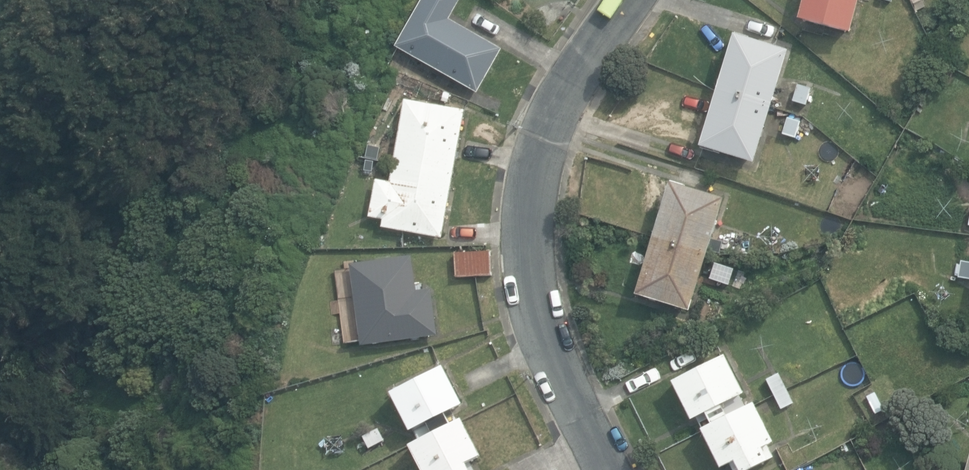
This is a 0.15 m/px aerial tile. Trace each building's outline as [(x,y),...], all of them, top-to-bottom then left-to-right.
[(478,91),(503,48),(451,18),(461,0),(423,0),(398,44),(478,91)] [(847,34),(856,0),(800,0),(795,20),(847,34)] [(695,148),(751,164),(786,52),(774,48),(730,35),(713,89),(695,148)] [(805,106),(810,88),(797,84),(792,102),(805,106)] [(383,226),(444,236),(466,108),(406,98),(391,180),(377,178),(371,214),(385,217),(383,226)] [(795,138),(800,122),(786,117),(781,134),(795,138)] [(364,173),(377,175),(383,140),(370,138),(364,173)] [(632,295),(686,312),(720,199),(665,183),(632,295)] [(456,250),(457,275),(492,274),(491,249),(456,250)] [(352,262),(362,344),(439,334),(432,286),(418,288),(413,254),(352,262)] [(960,260),(957,278),(968,280),(968,262),(960,260)] [(713,262),(708,279),(727,286),(733,268),(713,262)] [(731,469),(748,469),(773,457),(766,445),(770,443),(751,406),(750,403),(724,416),(719,405),(741,394),(721,356),(668,382),(688,421),(702,414),(707,425),(697,430),(698,433),(717,469),(727,464),(731,469)] [(778,375),(786,389),(813,377),(806,362),(778,375)] [(470,462),(484,455),(464,416),(452,422),(447,411),(465,402),(445,363),(393,391),(412,429),(429,421),(434,432),(411,443),(425,469),(474,469),(470,462)] [(777,373),(764,380),(773,396),(780,410),(793,403),(786,389),(778,375),(777,373)] [(866,397),(875,414),(883,410),(874,393),(866,397)] [(364,435),(370,446),(384,438),(379,427),(364,435)]
